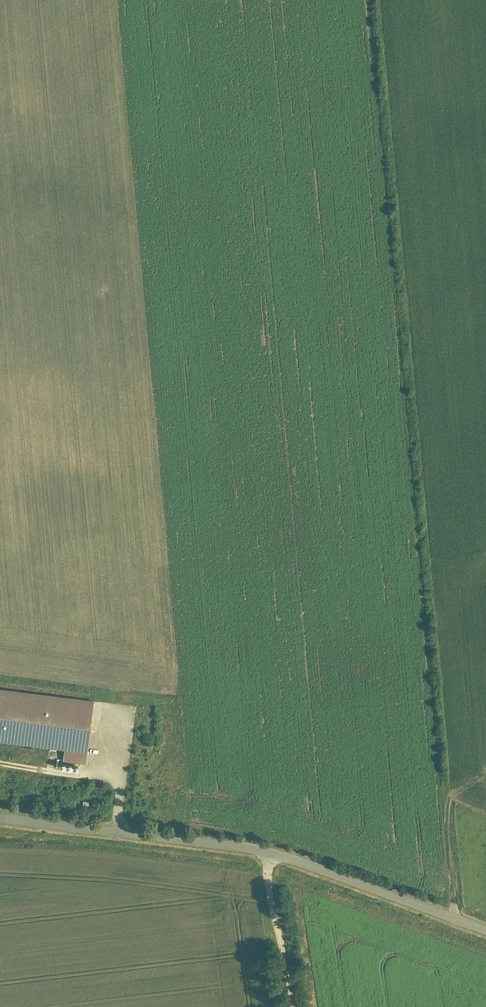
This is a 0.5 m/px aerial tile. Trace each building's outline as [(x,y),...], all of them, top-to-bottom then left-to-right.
[(0,691),(0,744),(65,752),(64,763),(87,766),(95,702),(0,691)]
